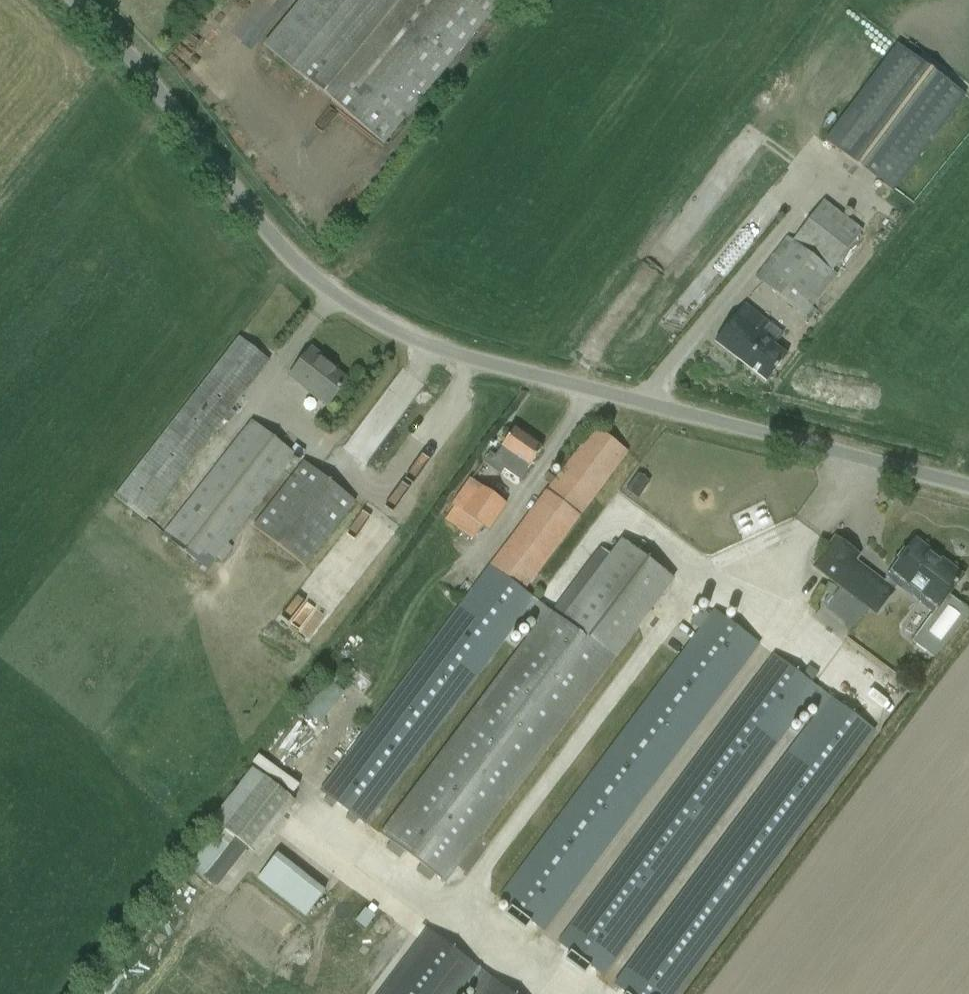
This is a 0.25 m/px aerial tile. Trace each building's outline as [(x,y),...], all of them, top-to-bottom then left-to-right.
[(276,31),(264,46),(384,145),(503,0),(302,0),(276,31)] [(824,142),(893,194),(965,97),(896,44),(824,142)] [(792,241),(787,237),(754,278),(809,321),(816,312),(811,308),(836,276),(830,271),(861,231),(823,201),(792,241)] [(766,383),(778,367),(786,357),(773,346),(782,335),(744,305),(727,326),(714,342),(766,383)] [(145,522),(257,378),(269,362),(239,338),(114,498),(145,522)] [(326,408),(335,396),(347,381),(326,364),(327,362),(311,350),(289,378),(326,408)] [(405,398),(357,441),(374,459),(422,416),(405,398)] [(296,456),(251,422),(162,536),(212,574),(232,548),(227,545),(296,456)] [(595,428),(583,444),(490,566),(523,591),(627,452),(595,428)] [(514,429),(502,446),(494,458),(490,456),(485,463),(500,474),(503,468),(520,480),(530,465),(542,449),(514,429)] [(355,503),(304,462),(252,528),(304,568),(355,503)] [(481,527),(487,531),(505,505),(470,480),(452,506),(453,507),(444,520),(472,540),(481,527)] [(923,599),(925,596),(939,608),(962,577),(940,560),(938,562),(931,557),(933,555),(915,541),(883,583),(873,576),(872,577),(873,578),(871,581),(851,566),(858,556),(835,539),(813,567),(865,606),(872,597),(883,606),(898,586),(903,590),(906,586),(923,599)] [(318,790),(326,797),(322,801),(332,808),(335,804),(348,814),(345,818),(354,824),(357,820),(364,825),(522,614),(537,625),(380,835),(389,842),(384,848),(398,858),(403,852),(420,865),(416,871),(429,882),(434,876),(444,884),(673,580),(622,541),(610,557),(562,620),(534,599),(523,591),(490,566),(330,774),(318,790)] [(831,598),(837,589),(828,584),(823,592),(831,598)] [(937,612),(936,611),(911,643),(934,660),(968,615),(968,613),(948,597),(937,612)] [(498,899),(510,908),(505,914),(523,928),(528,922),(542,932),(746,660),(758,644),(715,611),(711,617),(705,613),(703,616),(698,612),(690,623),(700,631),(498,899)] [(570,953),(564,960),(583,974),(589,967),(601,976),(806,703),(819,713),(614,986),(624,993),(676,993),(874,730),(811,683),(818,674),(808,667),(802,676),(774,656),(762,672),(558,944),(570,953)] [(343,694),(322,677),(296,707),(318,724),(343,694)] [(213,818),(254,851),(293,801),(252,769),(213,818)] [(282,863),(288,877),(306,871),(301,856),(282,863)] [(215,863),(203,877),(217,887),(228,873),(215,863)] [(466,986),(476,993),(511,993),(427,930),(419,941),(378,993),(460,993),(466,986)]
